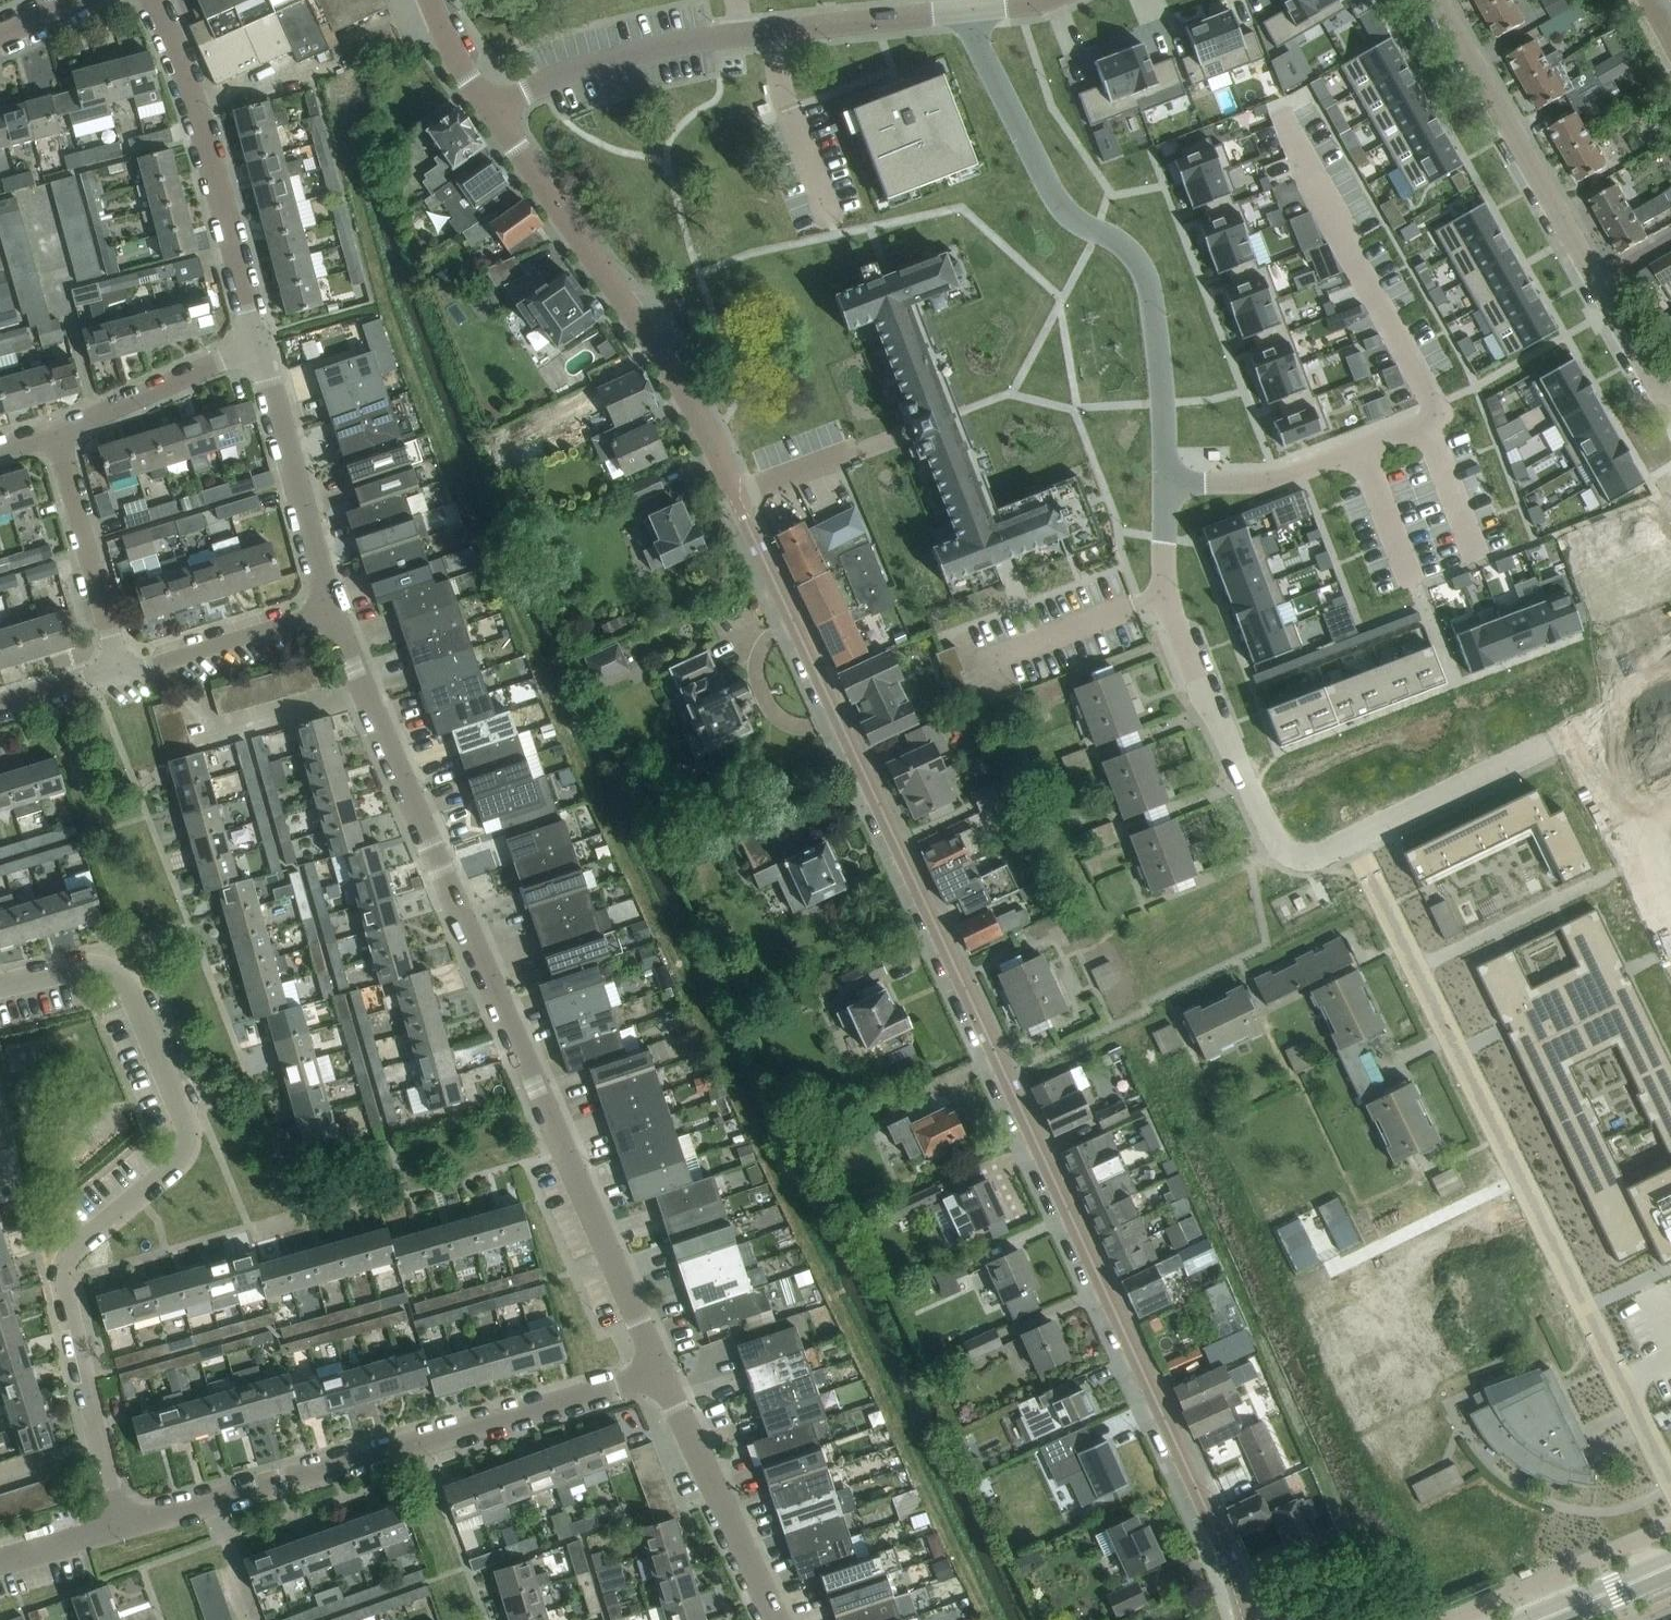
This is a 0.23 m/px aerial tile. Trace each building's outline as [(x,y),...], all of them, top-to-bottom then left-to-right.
[(278,56),(292,50),(298,63),(338,45),(332,32),(387,7),(384,0),(196,0),(205,19),(188,26),(215,85),(278,56)] [(1262,23),(1276,48),(1322,22),(1309,0),(1279,0),(1284,10),(1262,23)] [(1322,22),(1349,7),(1355,18),(1358,17),(1373,8),(1369,0),(1309,0),(1322,22)] [(1482,10),(1500,0),(1476,0),(1482,10)] [(1513,0),(1500,0),(1482,10),(1497,37),(1525,21),(1513,0)] [(1565,13),(1542,26),(1551,41),(1574,28),(1571,24),(1586,16),(1579,5),(1565,13)] [(1373,8),(1358,17),(1372,41),(1387,33),(1373,8)] [(1230,9),(1207,18),(1227,72),(1263,58),(1253,31),(1240,36),(1230,9)] [(1194,54),(1181,59),(1191,86),(1227,72),(1207,18),(1184,28),(1194,54)] [(1614,56),(1594,67),(1603,84),(1640,64),(1631,47),(1620,28),(1603,37),(1614,56)] [(1390,37),(1340,66),(1355,92),(1405,63),(1390,37)] [(1508,55),(1523,82),(1551,66),(1561,60),(1564,59),(1558,49),(1545,57),(1535,40),(1508,55)] [(1131,41),(1115,46),(1137,102),(1138,102),(1182,85),(1171,58),(1151,66),(1142,43),(1133,47),(1131,41)] [(1102,84),(1078,94),(1090,126),(1140,107),(1138,102),(1137,102),(1115,46),(1100,52),(1103,59),(1097,61),(1094,62),(1102,84)] [(149,52),(123,59),(132,96),(159,89),(149,52)] [(132,96),(123,59),(97,65),(107,103),(132,96)] [(1576,87),(1561,60),(1551,66),(1523,82),(1538,109),(1566,93),(1576,87)] [(1405,63),(1355,92),(1369,117),(1419,89),(1405,63)] [(107,103),(97,65),(71,72),(76,90),(63,93),(68,113),(107,103)] [(855,109),(851,110),(853,113),(856,119),(855,119),(856,123),(857,122),(859,129),(860,132),(863,138),(862,138),(863,141),(864,141),(866,147),(866,148),(869,154),(871,161),(874,168),(874,167),(876,174),(879,181),(881,187),(882,190),(883,190),(885,196),(886,200),(889,198),(895,196),(898,195),(898,194),(904,192),(905,192),(908,191),(914,188),(914,189),(921,186),(927,183),(927,184),(934,181),(940,178),(941,179),(947,176),(953,173),(953,174),(957,172),(956,172),(963,170),(966,169),(966,168),(972,166),(975,165),(974,162),(971,156),(972,156),(971,153),(970,153),(968,147),(968,146),(941,76),(919,84),(913,87),(913,86),(911,87),(908,80),(909,80),(908,79),(906,79),(907,80),(880,90),(878,90),(879,92),(882,98),(880,99),(880,100),(874,102),(873,102),(870,103),(864,106),(864,105),(861,106),(861,107),(855,109)] [(1590,109),(1609,99),(1602,87),(1584,97),(1590,109)] [(1419,89),(1369,117),(1383,143),(1434,114),(1419,89)] [(55,117),(68,113),(63,93),(24,103),(34,140),(60,133),(55,117)] [(1331,96),(1319,102),(1324,110),(1335,103),(1331,96)] [(285,111),(271,115),(267,101),(232,110),(239,135),(274,127),(288,123),(285,111)] [(24,103),(0,109),(0,115),(8,147),(34,140),(24,103)] [(1265,104),(1252,109),(1256,117),(1268,112),(1265,104)] [(419,177),(431,194),(447,183),(442,176),(484,146),(458,108),(421,133),(432,149),(436,146),(441,152),(434,157),(438,164),(419,177)] [(1549,128),(1564,154),(1592,139),(1576,112),(1549,128)] [(1434,114),(1383,143),(1398,168),(1448,139),(1434,114)] [(0,115),(0,149),(8,147),(0,115)] [(326,140),(319,115),(308,118),(315,143),(326,140)] [(1344,120),(1334,126),(1339,135),(1349,128),(1344,120)] [(281,152),(274,127),(239,135),(246,161),(281,152)] [(170,128),(144,135),(148,149),(173,142),(173,141),(170,128)] [(146,148),(142,134),(128,138),(132,152),(146,148)] [(1181,158),(1173,161),(1182,186),(1221,171),(1221,170),(1208,137),(1178,149),(1181,158)] [(1448,139),(1398,168),(1412,194),(1463,165),(1448,139)] [(1607,166),(1592,139),(1564,154),(1579,181),(1607,166)] [(1359,146),(1348,152),(1352,160),(1364,154),(1359,146)] [(93,147),(78,151),(82,165),(97,161),(93,147)] [(137,157),(144,183),(177,174),(172,158),(170,158),(168,151),(170,150),(170,149),(137,157)] [(328,150),(317,153),(321,168),(332,165),(328,150)] [(82,165),(78,151),(64,155),(67,169),(82,165)] [(299,159),(284,164),(281,152),(246,161),(253,187),(288,177),(303,173),(299,159)] [(1364,154),(1352,160),(1357,168),(1368,161),(1364,154)] [(498,170),(496,167),(494,168),(490,162),(491,161),(490,160),(468,175),(465,170),(447,183),(431,194),(423,199),(430,209),(441,201),(452,217),(448,220),(456,233),(461,231),(486,217),(514,200),(503,186),(507,184),(505,181),(507,177),(502,170),(498,170)] [(339,190),(332,165),(321,168),(328,193),(339,190)] [(1221,171),(1182,186),(1191,210),(1200,206),(1203,215),(1234,203),(1233,202),(1230,195),(1235,193),(1226,168),(1221,170),(1221,171)] [(31,170),(16,174),(16,175),(19,189),(34,185),(31,170)] [(80,174),(87,199),(98,196),(91,171),(80,174)] [(19,189),(16,175),(16,174),(1,178),(5,193),(19,189)] [(177,176),(177,174),(144,183),(136,185),(139,197),(147,195),(150,209),(183,200),(179,183),(177,184),(175,176),(177,176)] [(1460,174),(1451,179),(1458,192),(1468,187),(1460,174)] [(52,192),(78,185),(75,175),(50,182),(52,192)] [(1266,175),(1258,178),(1263,191),(1271,188),(1266,175)] [(294,203),(288,177),(253,187),(260,212),(294,203)] [(1590,199),(1605,226),(1632,211),(1617,184),(1590,199)] [(56,205),(81,198),(78,185),(52,192),(56,205)] [(99,197),(98,196),(87,199),(91,213),(94,224),(105,221),(102,209),(107,207),(107,201),(117,198),(115,192),(99,197)] [(1632,211),(1605,226),(1620,253),(1648,237),(1641,225),(1670,208),(1670,205),(1664,193),(1632,211)] [(18,206),(15,196),(0,201),(0,211),(18,206)] [(59,217),(84,210),(81,198),(56,205),(59,217)] [(184,201),(183,200),(150,209),(142,211),(145,222),(153,220),(157,234),(190,226),(186,208),(184,209),(182,201),(184,201)] [(541,226),(523,200),(490,223),(486,217),(461,231),(470,246),(495,231),(514,257),(546,243),(536,229),(541,226)] [(1207,223),(1198,226),(1207,251),(1246,236),(1246,237),(1251,235),(1238,200),(1233,202),(1234,203),(1203,215),(1207,223)] [(331,204),(335,219),(346,216),(342,201),(331,204)] [(1484,202),(1434,231),(1448,257),(1499,228),(1484,202)] [(301,228),(294,203),(260,212),(266,237),(301,228)] [(21,219),(18,206),(0,211),(0,225),(21,219)] [(1279,208),(1271,211),(1275,223),(1284,220),(1279,208)] [(63,230),(88,223),(84,210),(59,217),(63,230)] [(1309,212),(1289,220),(1293,231),(1314,223),(1309,212)] [(353,241),(346,216),(335,219),(342,244),(353,241)] [(25,231),(21,219),(0,225),(0,237),(0,238),(25,231)] [(112,246),(105,221),(94,224),(101,249),(112,246)] [(66,243),(91,236),(88,223),(63,230),(66,243)] [(190,226),(157,234),(164,260),(197,251),(192,234),(190,234),(188,226),(190,226)] [(308,253),(301,228),(266,237),(273,263),(308,253)] [(1499,228),(1448,257),(1463,282),(1513,254),(1499,228)] [(4,251),(28,244),(25,231),(0,238),(4,251)] [(70,256),(95,248),(91,236),(66,243),(70,256)] [(1246,236),(1207,251),(1216,275),(1225,272),(1228,280),(1258,268),(1258,267),(1246,237),(1246,236)] [(359,267),(353,241),(342,244),(349,270),(359,267)] [(420,241),(409,244),(413,256),(424,253),(420,241)] [(1327,243),(1303,252),(1307,262),(1311,260),(1332,252),(1327,243)] [(8,264),(32,257),(28,244),(4,251),(8,264)] [(116,261),(112,246),(101,249),(105,264),(107,275),(118,271),(116,261)] [(73,268),(98,261),(95,248),(70,256),(73,268)] [(835,296),(834,296),(847,331),(873,320),(905,403),(901,405),(899,406),(900,409),(904,418),(905,422),(908,420),(909,422),(910,422),(911,424),(912,423),(914,429),(917,437),(916,437),(917,439),(915,439),(916,441),(913,442),(914,446),(918,455),(919,459),(921,458),(925,456),(957,539),(931,549),(944,583),(948,582),(947,581),(971,573),(971,572),(974,571),(984,567),(992,565),(993,564),(994,564),(1006,560),(1006,559),(1034,548),(1039,546),(1039,547),(1043,545),(1059,539),(1066,558),(1073,555),(1103,544),(1077,475),(1045,487),(1046,489),(995,509),(986,488),(988,488),(986,481),(983,474),(981,475),(975,460),(972,452),(974,451),(971,443),(971,441),(961,445),(959,441),(954,428),(954,426),(950,416),(946,406),(945,404),(940,391),(939,388),(949,384),(948,382),(947,383),(944,374),(942,375),(939,366),(934,352),(935,351),(930,338),(929,339),(920,316),(921,315),(918,307),(923,305),(921,301),(957,287),(953,278),(961,275),(952,251),(905,269),(881,279),(835,296)] [(315,279),(308,253),(273,263),(280,288),(315,279)] [(1650,265),(1662,285),(1670,280),(1670,253),(1650,265)] [(1513,254),(1463,282),(1477,308),(1528,279),(1513,254)] [(172,263),(175,274),(178,284),(204,277),(198,256),(172,263)] [(11,276),(35,269),(32,257),(8,264),(11,276)] [(538,291),(514,257),(484,270),(497,288),(503,284),(518,305),(517,306),(531,326),(537,321),(557,349),(598,319),(598,318),(599,317),(600,311),(592,299),(586,298),(584,299),(565,271),(538,291)] [(102,275),(98,261),(73,268),(77,281),(102,275)] [(1425,261),(1413,267),(1418,275),(1429,268),(1425,261)] [(175,274),(172,263),(159,266),(147,269),(150,280),(175,274)] [(1232,288),(1223,292),(1232,316),(1276,299),(1276,300),(1279,299),(1266,265),(1258,267),(1258,268),(1228,280),(1232,288)] [(363,282),(359,267),(349,270),(353,285),(363,282)] [(39,282),(35,269),(11,276),(15,289),(39,282)] [(150,280),(147,269),(136,272),(122,276),(125,287),(150,280)] [(125,287),(122,276),(107,279),(96,283),(99,294),(125,287)] [(322,304),(315,279),(280,288),(287,314),(322,304)] [(1528,279),(1477,308),(1491,333),(1542,304),(1528,279)] [(10,296),(6,282),(0,283),(0,299),(10,296)] [(43,295),(39,282),(15,289),(19,301),(43,295)] [(100,299),(99,294),(96,283),(71,289),(75,306),(100,299)] [(1439,285),(1427,292),(1432,299),(1443,293),(1439,285)] [(1443,293),(1432,299),(1436,307),(1447,301),(1443,293)] [(46,307),(43,295),(19,301),(22,314),(26,313),(46,307)] [(10,296),(0,299),(0,314),(0,315),(0,328),(18,323),(10,296)] [(209,297),(183,304),(191,336),(193,336),(192,334),(200,332),(200,334),(218,330),(209,297)] [(1276,299),(1232,316),(1241,340),(1250,337),(1253,345),(1288,331),(1276,300),(1276,299)] [(1330,300),(1322,304),(1326,316),(1334,313),(1330,300)] [(191,336),(183,304),(158,310),(166,343),(167,343),(167,341),(175,339),(175,340),(191,336)] [(1361,304),(1341,312),(1345,322),(1367,314),(1361,304)] [(1542,304),(1491,333),(1506,359),(1557,330),(1542,304)] [(50,320),(46,307),(26,313),(30,326),(36,324),(50,320)] [(166,343),(158,310),(132,317),(141,350),(142,349),(141,347),(149,345),(150,347),(166,343)] [(141,350),(132,317),(107,323),(116,356),(117,356),(116,354),(124,352),(124,354),(141,350)] [(36,324),(42,345),(62,340),(57,318),(50,320),(36,324)] [(116,356),(107,323),(81,330),(90,363),(91,363),(91,360),(99,358),(99,360),(116,356)] [(10,331),(13,342),(28,338),(25,327),(10,331)] [(13,342),(10,331),(0,334),(0,358),(17,354),(13,342)] [(1256,353),(1248,357),(1257,381),(1301,364),(1288,331),(1253,345),(1256,353)] [(1379,334),(1363,340),(1366,350),(1382,344),(1379,334)] [(1467,336),(1456,342),(1460,350),(1472,343),(1467,336)] [(314,339),(301,344),(306,360),(319,355),(318,353),(323,352),(319,342),(315,343),(314,339)] [(1472,343),(1460,350),(1465,357),(1476,351),(1472,343)] [(322,394),(379,374),(372,351),(314,371),(322,394)] [(82,391),(73,358),(47,366),(56,398),(57,398),(56,396),(64,394),(64,395),(82,391)] [(1573,358),(1530,383),(1542,404),(1586,379),(1585,379),(1573,358)] [(1365,362),(1356,365),(1361,377),(1369,374),(1365,362)] [(1301,364),(1257,381),(1266,405),(1275,402),(1278,410),(1313,396),(1301,364)] [(1396,364),(1381,370),(1389,390),(1404,384),(1396,364)] [(56,398),(47,366),(22,373),(31,405),(32,405),(31,403),(39,401),(39,402),(56,398)] [(582,418),(554,431),(562,449),(590,437),(591,438),(635,418),(642,415),(642,414),(658,406),(641,369),(582,394),(589,411),(597,407),(599,412),(606,408),(610,417),(586,427),(582,418)] [(22,373),(0,379),(0,392),(6,412),(7,412),(6,410),(14,408),(14,409),(31,405),(22,373)] [(329,416),(387,397),(379,374),(322,394),(329,416)] [(1586,379),(1542,404),(1554,425),(1597,400),(1592,391),(1586,379)] [(1281,418),(1273,422),(1282,447),(1329,429),(1315,395),(1313,396),(1278,410),(1281,418)] [(337,439),(395,420),(387,397),(329,416),(337,439)] [(1597,400),(1554,425),(1565,444),(1566,445),(1608,421),(1597,400)] [(206,414),(205,414),(216,449),(243,441),(232,406),(231,406),(232,407),(206,415),(206,414)] [(1504,411),(1491,416),(1496,428),(1508,424),(1504,411)] [(216,449),(205,414),(205,415),(180,423),(179,422),(189,457),(216,449)] [(640,430),(635,418),(591,438),(598,454),(613,448),(624,473),(649,462),(650,464),(655,461),(655,459),(664,455),(650,425),(640,430)] [(345,462),(402,442),(395,420),(337,439),(345,462)] [(1565,444),(1563,446),(1575,468),(1585,463),(1584,462),(1620,441),(1608,421),(1566,445),(1565,444)] [(189,457),(179,422),(178,423),(178,424),(153,431),(153,430),(152,431),(163,466),(189,457)] [(1508,424),(1496,428),(1499,436),(1511,432),(1508,424)] [(126,439),(137,474),(149,470),(152,480),(166,476),(163,466),(152,431),(152,432),(126,439)] [(137,474),(126,439),(125,439),(125,440),(100,448),(100,447),(99,447),(110,482),(137,474)] [(1620,441),(1584,462),(1585,463),(1595,481),(1596,482),(1632,461),(1626,450),(1625,450),(1620,441)] [(352,484),(410,465),(402,442),(345,462),(352,484)] [(1522,460),(1509,465),(1513,473),(1525,468),(1522,460)] [(1595,481),(1588,485),(1601,507),(1644,483),(1632,462),(1633,462),(1632,461),(1596,482),(1595,481)] [(360,508),(403,493),(404,494),(418,489),(410,465),(352,484),(360,507),(360,508)] [(1525,468),(1513,473),(1516,481),(1528,476),(1525,468)] [(26,469),(1,477),(11,511),(37,504),(26,469)] [(630,486),(637,502),(662,491),(655,475),(630,486)] [(256,488),(252,476),(228,485),(232,496),(256,488)] [(1,477),(0,477),(0,515),(11,511),(1,477)] [(213,488),(201,492),(203,500),(204,504),(208,503),(217,500),(213,488)] [(1303,489),(1200,529),(1210,554),(1249,539),(1242,522),(1253,518),(1270,511),(1277,529),(1313,515),(1303,489)] [(180,499),(184,511),(204,504),(203,500),(201,492),(180,499)] [(353,535),(411,515),(404,494),(403,493),(360,508),(360,507),(345,512),(353,535)] [(256,495),(227,504),(231,516),(260,507),(256,495)] [(160,505),(148,509),(152,520),(164,517),(179,512),(175,500),(160,505)] [(231,516),(227,504),(215,508),(218,520),(231,516)] [(679,504),(644,519),(656,546),(643,551),(651,570),(664,564),(665,566),(704,548),(694,527),(690,528),(679,504)] [(1538,505),(1526,509),(1530,517),(1542,513),(1538,505)] [(1639,506),(1631,509),(1635,520),(1643,517),(1639,506)] [(854,508),(808,531),(803,521),(773,537),(796,587),(815,624),(847,609),(833,581),(847,574),(859,603),(866,600),(873,617),(874,617),(882,613),(885,619),(898,613),(895,607),(893,602),(854,508)] [(152,520),(148,509),(123,516),(127,528),(152,520)] [(194,514),(192,515),(197,531),(205,528),(200,512),(194,514)] [(1542,513),(1530,517),(1533,525),(1545,521),(1542,513)] [(1665,543),(1670,540),(1670,513),(1654,522),(1665,543)] [(1617,514),(1609,517),(1613,529),(1621,526),(1617,514)] [(361,557),(419,538),(411,515),(353,535),(361,557)] [(1609,517),(1601,521),(1605,532),(1613,529),(1609,517)] [(165,536),(162,524),(147,529),(150,540),(165,536)] [(154,554),(150,540),(147,529),(122,536),(130,561),(141,557),(154,554)] [(1318,529),(1306,534),(1309,542),(1321,537),(1318,529)] [(1249,539),(1210,554),(1210,555),(1211,555),(1219,576),(1265,559),(1265,560),(1268,559),(1259,535),(1249,539)] [(1564,535),(1556,538),(1560,549),(1568,546),(1564,535)] [(369,581),(426,561),(419,538),(361,557),(369,581)] [(269,542),(242,551),(253,586),(253,585),(278,577),(279,578),(280,578),(269,542)] [(39,548),(24,553),(27,563),(53,555),(49,545),(39,548)] [(226,594),(215,559),(213,552),(208,549),(190,555),(187,560),(189,567),(199,602),(200,602),(200,601),(225,594),(226,594)] [(253,586),(242,551),(215,559),(226,594),(227,594),(226,593),(252,585),(252,586),(253,586)] [(1326,551),(1314,555),(1317,564),(1329,559),(1326,551)] [(1650,560),(1665,599),(1670,596),(1670,552),(1650,560)] [(27,563),(24,553),(0,560),(0,562),(3,571),(27,563)] [(173,611),(162,576),(161,576),(154,554),(141,557),(145,571),(132,575),(146,619),(147,619),(147,618),(172,610),(172,611),(173,611)] [(1510,555),(1502,559),(1507,571),(1515,567),(1510,555)] [(1265,559),(1219,576),(1227,598),(1273,581),(1273,579),(1265,560),(1265,559)] [(1329,559),(1317,564),(1320,572),(1332,567),(1329,559)] [(1502,559),(1494,562),(1499,574),(1507,571),(1502,559)] [(1650,560),(1628,568),(1643,607),(1665,599),(1650,560)] [(58,572),(54,561),(25,570),(28,581),(58,572)] [(391,599),(434,584),(426,561),(369,581),(376,604),(391,599)] [(199,602),(189,567),(162,576),(173,611),(173,610),(199,602),(199,603),(199,602)] [(1628,568),(1606,577),(1621,615),(1643,607),(1628,568)] [(25,570),(14,574),(0,578),(0,580),(3,589),(17,585),(28,581),(25,570)] [(1467,572),(1459,575),(1463,587),(1471,584),(1467,572)] [(1459,575),(1450,578),(1455,590),(1463,587),(1459,575)] [(1606,577),(1583,585),(1598,624),(1621,615),(1606,577)] [(398,622),(456,602),(448,579),(434,584),(391,599),(398,622)] [(1273,581),(1227,598),(1231,608),(1230,608),(1235,620),(1274,605),(1275,607),(1285,603),(1275,579),(1273,579),(1273,581)] [(1545,600),(1544,601),(1559,640),(1559,639),(1581,631),(1578,622),(1572,606),(1567,592),(1545,600)] [(1542,593),(1519,602),(1536,648),(1546,644),(1546,645),(1559,640),(1544,601),(1545,600),(1542,593)] [(1343,595),(1331,600),(1334,608),(1346,603),(1343,595)] [(872,649),(867,639),(862,642),(857,632),(853,622),(871,614),(866,600),(859,603),(847,609),(815,624),(819,631),(836,667),(838,666),(872,649)] [(406,645),(464,625),(456,602),(398,622),(406,645)] [(1519,602),(1496,610),(1499,618),(1500,618),(1514,656),(1536,648),(1519,602)] [(1579,603),(1572,606),(1578,622),(1586,620),(1579,603)] [(1274,605),(1235,620),(1235,621),(1236,621),(1244,642),(1283,627),(1282,626),(1275,607),(1274,605)] [(64,610),(38,618),(49,653),(75,645),(64,610)] [(1417,612),(1405,616),(1409,624),(1421,620),(1417,612)] [(1475,615),(1451,625),(1470,674),(1493,665),(1478,626),(1479,626),(1475,615)] [(1405,616),(1394,621),(1397,629),(1409,624),(1405,616)] [(49,653),(38,618),(13,626),(24,661),(49,653)] [(1479,626),(1478,626),(1493,665),(1493,664),(1514,656),(1500,618),(1499,618),(1479,626)] [(1394,621),(1382,625),(1385,633),(1397,629),(1394,621)] [(1283,627),(1244,642),(1253,665),(1301,647),(1292,623),(1282,626),(1283,627)] [(464,625),(406,645),(414,668),(472,649),(464,625)] [(1382,625),(1370,630),(1373,638),(1385,633),(1382,625)] [(13,626),(0,630),(0,668),(24,661),(13,626)] [(1370,630),(1358,634),(1361,643),(1373,638),(1370,630)] [(903,631),(892,635),(896,644),(907,639),(903,631)] [(1358,634),(1346,639),(1350,647),(1361,643),(1358,634)] [(1346,639),(1335,643),(1338,652),(1350,647),(1346,639)] [(1335,643),(1323,648),(1326,656),(1338,652),(1335,643)] [(615,644),(580,660),(593,687),(628,671),(615,644)] [(1430,646),(1402,657),(1417,694),(1445,683),(1430,646)] [(1323,648),(1311,652),(1314,661),(1326,656),(1323,648)] [(421,690),(479,671),(472,649),(414,668),(421,690)] [(680,690),(687,705),(686,706),(697,730),(685,736),(694,756),(751,731),(743,713),(751,709),(747,700),(752,698),(743,680),(712,693),(706,679),(717,674),(707,651),(669,668),(679,690),(680,690)] [(916,722),(899,687),(897,681),(902,678),(889,652),(839,675),(841,679),(840,679),(849,698),(850,698),(851,702),(852,702),(855,700),(866,722),(862,724),(871,743),(916,722)] [(1311,652),(1299,657),(1302,665),(1314,661),(1311,652)] [(1299,657),(1287,661),(1290,670),(1302,665),(1299,657)] [(1402,657),(1375,667),(1389,705),(1417,694),(1402,657)] [(941,668),(940,668),(945,680),(961,674),(965,672),(961,661),(960,661),(941,668)] [(1287,661),(1276,666),(1279,674),(1290,670),(1287,661)] [(313,662),(300,665),(307,691),(320,687),(313,662)] [(300,665),(287,669),(294,694),(307,691),(300,665)] [(1276,666),(1264,671),(1267,679),(1279,674),(1276,666)] [(1375,667),(1348,678),(1362,715),(1389,705),(1375,667)] [(287,669),(275,672),(282,698),(294,694),(287,669)] [(429,713),(487,693),(479,671),(421,690),(429,713)] [(1264,671),(1252,675),(1255,683),(1267,679),(1264,671)] [(275,672),(262,676),(269,701),(282,698),(275,672)] [(1074,688),(1085,717),(1095,746),(1140,729),(1118,672),(1074,688)] [(262,676),(249,679),(256,705),(269,701),(262,676)] [(1348,678),(1321,688),(1335,726),(1362,715),(1348,678)] [(249,679),(237,683),(244,708),(256,705),(249,679)] [(237,683),(224,686),(231,712),(244,708),(237,683)] [(212,690),(211,690),(218,715),(231,712),(224,686),(212,690)] [(1321,688),(1293,699),(1308,736),(1335,726),(1321,688)] [(451,731),(494,716),(494,715),(487,693),(429,713),(437,736),(451,731)] [(177,699),(152,706),(156,720),(181,713),(177,699)] [(1293,699),(1265,710),(1280,747),(1308,736),(1293,699)] [(459,753),(516,734),(509,711),(494,715),(494,716),(451,731),(459,753)] [(181,713),(156,720),(160,734),(185,727),(181,713)] [(328,716),(294,726),(301,753),(336,743),(328,716)] [(900,790),(902,789),(944,769),(937,754),(946,750),(933,723),(907,735),(915,752),(888,765),(900,790)] [(185,727),(160,734),(164,747),(189,740),(185,727)] [(466,776),(524,756),(516,734),(459,753),(466,776)] [(261,735),(251,738),(257,759),(267,756),(261,735)] [(189,740),(164,747),(167,761),(193,754),(189,740)] [(336,743),(301,753),(308,779),(343,769),(336,743)] [(246,745),(236,748),(242,769),(252,766),(246,745)] [(1168,802),(1146,745),(1101,762),(1123,819),(1168,802)] [(1090,769),(1083,749),(1062,757),(1069,777),(1090,769)] [(193,754),(167,761),(175,788),(209,778),(202,751),(193,754)] [(474,799),(532,780),(524,756),(466,776),(474,799)] [(55,757),(29,765),(39,799),(64,791),(64,792),(65,792),(55,757)] [(268,762),(258,764),(264,786),(274,783),(268,762)] [(29,765),(2,773),(12,807),(15,817),(42,809),(39,799),(29,765)] [(951,800),(943,783),(954,778),(949,767),(944,769),(902,789),(915,816),(927,811),(931,819),(952,809),(948,801),(951,800)] [(343,769),(308,779),(316,805),(350,795),(343,769)] [(253,771),(243,774),(249,795),(259,792),(253,771)] [(0,774),(0,811),(12,807),(2,773),(0,774)] [(209,778),(175,788),(182,814),(217,804),(209,778)] [(540,803),(532,780),(474,799),(482,822),(540,803)] [(972,793),(981,811),(1006,800),(998,781),(972,793)] [(276,788),(266,790),(272,812),(282,809),(276,788)] [(1411,850),(1406,852),(1413,867),(1409,869),(1416,882),(1417,882),(1534,825),(1562,884),(1591,869),(1562,808),(1548,815),(1535,788),(1531,790),(1532,791),(1526,794),(1525,793),(1517,797),(1517,798),(1510,802),(1510,801),(1500,806),(1501,806),(1494,810),(1493,809),(1485,813),(1485,814),(1479,817),(1479,816),(1473,818),(1474,819),(1468,822),(1467,821),(1459,825),(1460,826),(1453,830),(1452,829),(1442,834),(1443,834),(1436,838),(1435,837),(1427,841),(1428,842),(1422,845),(1421,844),(1416,846),(1416,847),(1414,848),(1413,848),(1410,849),(1411,850)] [(350,795),(316,805),(323,831),(358,821),(350,795)] [(261,797),(251,800),(257,821),(267,818),(261,797)] [(217,804),(182,814),(190,840),(224,830),(217,804)] [(283,814),(273,816),(279,838),(289,835),(283,814)] [(1196,876),(1174,818),(1129,835),(1151,892),(1196,876)] [(513,862),(571,843),(564,820),(506,839),(513,862)] [(358,821),(323,831),(330,857),(343,854),(343,853),(365,847),(358,821)] [(1111,822),(1092,830),(1099,849),(1118,842),(1111,822)] [(268,823),(258,826),(264,847),(274,844),(268,823)] [(777,878),(792,912),(846,888),(825,842),(824,842),(815,823),(813,824),(816,829),(776,847),(764,823),(738,835),(755,874),(753,875),(758,887),(777,878)] [(75,825),(55,831),(58,841),(78,835),(78,834),(77,831),(75,825)] [(971,827),(941,842),(921,851),(934,879),(961,866),(971,861),(968,854),(981,848),(971,827)] [(224,830),(190,840),(197,866),(231,856),(224,830)] [(49,833),(28,840),(31,849),(52,843),(49,833)] [(290,840),(280,843),(286,864),(296,861),(290,840)] [(23,841),(2,847),(5,857),(26,851),(23,841)] [(74,843),(54,849),(57,859),(77,852),(74,843)] [(365,847),(343,853),(343,854),(350,879),(385,870),(377,843),(365,847)] [(521,885),(579,866),(571,843),(513,862),(521,885)] [(1641,848),(1632,852),(1640,869),(1649,865),(1641,848)] [(275,849),(265,852),(271,872),(281,870),(275,849)] [(48,851),(28,857),(31,867),(51,860),(48,851)] [(231,856),(197,866),(204,892),(217,889),(217,888),(239,882),(238,881),(231,856)] [(23,859),(2,865),(5,875),(26,868),(23,859)] [(314,862),(304,864),(310,885),(319,883),(314,862)] [(1018,889),(1006,864),(978,878),(977,876),(974,878),(969,867),(963,870),(961,866),(934,879),(946,904),(957,899),(964,915),(984,906),(1018,889)] [(528,908),(587,889),(579,866),(521,885),(528,908)] [(350,879),(339,883),(345,906),(349,908),(358,905),(392,896),(385,870),(350,879)] [(292,884),(282,887),(285,897),(295,895),(305,892),(299,871),(289,873),(292,884)] [(239,882),(217,888),(217,889),(224,914),(259,904),(251,878),(238,881),(239,882)] [(93,882),(67,890),(77,925),(79,930),(94,925),(93,920),(103,917),(93,882)] [(321,888),(311,890),(317,912),(327,909),(321,888)] [(1534,907),(1549,899),(1543,888),(1528,896),(1534,907)] [(536,931),(594,911),(587,889),(528,908),(536,931)] [(67,890),(41,898),(51,933),(77,925),(67,890)] [(25,941),(15,906),(11,893),(0,896),(0,948),(25,941)] [(392,896),(358,905),(365,931),(399,922),(392,896)] [(306,897),(296,899),(302,921),(312,918),(306,897)] [(41,898),(15,906),(25,941),(51,933),(41,898)] [(1445,900),(1429,907),(1445,940),(1461,932),(1445,900)] [(259,904),(224,914),(231,940),(266,930),(259,904)] [(1474,967),(1617,1262),(1623,1259),(1623,1260),(1646,1248),(1644,1243),(1650,1241),(1662,1265),(1670,1260),(1670,1065),(1629,979),(1630,979),(1627,974),(1622,976),(1619,970),(1624,967),(1595,909),(1588,912),(1587,912),(1482,963),(1474,967)] [(956,926),(967,950),(1028,922),(1023,910),(1016,913),(1014,910),(994,919),(990,910),(956,926)] [(544,954),(602,934),(594,911),(536,931),(544,954)] [(328,914),(318,916),(324,937),(334,935),(328,914)] [(399,922),(365,931),(373,957),(407,948),(399,922)] [(313,923),(303,925),(309,947),(319,944),(313,923)] [(266,930),(231,940),(239,966),(274,956),(279,955),(275,943),(270,944),(266,930)] [(551,976),(595,962),(610,958),(602,934),(544,954),(551,976)] [(1306,984),(1311,993),(1318,1008),(1322,1006),(1335,1032),(1330,1034),(1338,1048),(1335,1050),(1363,1107),(1365,1106),(1373,1121),(1377,1118),(1390,1144),(1385,1146),(1393,1163),(1439,1141),(1431,1124),(1426,1126),(1414,1100),(1418,1098),(1410,1082),(1388,1093),(1361,1039),(1384,1028),(1376,1012),(1372,1014),(1359,988),(1363,986),(1340,938),(1322,946),(1324,951),(1314,956),(1312,951),(1294,960),(1296,964),(1272,976),(1270,972),(1253,980),(1265,1004),(1306,984)] [(335,939),(326,942),(332,963),(341,961),(335,939)] [(407,948),(373,957),(380,984),(393,980),(414,974),(414,973),(407,948)] [(321,949),(311,951),(317,973),(326,970),(321,949)] [(1041,954),(1001,973),(997,974),(1023,1030),(1066,1010),(1041,954)] [(274,956),(239,966),(246,992),(281,983),(274,956)] [(842,977),(849,991),(865,984),(864,983),(885,974),(879,959),(858,969),(858,970),(842,977)] [(603,984),(595,962),(551,976),(537,981),(545,1003),(603,984)] [(1110,962),(1091,970),(1102,992),(1120,983),(1110,962)] [(343,966),(333,968),(339,990),(349,987),(343,966)] [(414,974),(393,980),(401,1006),(434,996),(427,970),(414,973),(414,974)] [(328,975),(318,978),(323,998),(334,995),(328,975)] [(552,1026),(610,1007),(625,1003),(617,980),(603,984),(545,1003),(552,1026)] [(880,981),(866,988),(868,992),(859,997),(861,1001),(836,1013),(842,1027),(853,1022),(866,1049),(911,1028),(901,1007),(895,1010),(880,981)] [(281,983),(246,992),(254,1019),(266,1015),(289,1008),(288,1008),(281,983)] [(1182,1014),(1183,1015),(1204,1060),(1221,1052),(1219,1048),(1245,1035),(1247,1039),(1263,1031),(1241,986),(1225,994),(1227,998),(1201,1011),(1199,1007),(1182,1014)] [(340,994),(334,996),(340,1017),(350,1014),(344,993),(340,994)] [(361,994),(351,996),(357,1018),(367,1015),(361,994)] [(434,996),(401,1006),(408,1032),(442,1022),(434,996)] [(289,1008),(266,1015),(273,1041),(308,1031),(301,1004),(288,1008),(289,1008)] [(560,1049),(618,1030),(610,1007),(552,1026),(560,1049)] [(688,1012),(680,1015),(686,1032),(694,1029),(688,1012)] [(351,1020),(341,1022),(347,1044),(357,1041),(351,1020)] [(369,1020),(359,1022),(365,1044),(375,1041),(369,1020)] [(442,1022),(408,1032),(415,1058),(449,1048),(442,1022)] [(588,1065),(626,1053),(625,1052),(618,1030),(560,1049),(568,1073),(588,1066),(588,1065)] [(308,1031),(273,1041),(281,1067),(316,1057),(308,1031)] [(703,1043),(686,1048),(689,1057),(706,1052),(703,1043)] [(358,1045),(349,1048),(355,1070),(365,1067),(358,1045)] [(376,1045),(366,1048),(372,1070),(382,1067),(376,1045)] [(596,1088),(654,1069),(646,1045),(625,1052),(626,1053),(588,1065),(588,1066),(596,1088)] [(1311,1047),(1292,1056),(1301,1077),(1320,1068),(1311,1047)] [(449,1048),(415,1058),(422,1084),(456,1074),(449,1048)] [(316,1057),(281,1067),(288,1093),(323,1083),(316,1057)] [(603,1111),(662,1092),(654,1069),(596,1088),(603,1111)] [(1031,1088),(1053,1136),(1091,1118),(1069,1070),(1031,1088)] [(366,1071),(356,1074),(362,1096),(372,1093),(366,1071)] [(383,1071),(374,1074),(380,1096),(390,1093),(383,1071)] [(456,1074),(422,1084),(429,1111),(464,1101),(456,1074)] [(323,1083),(288,1093),(295,1119),(330,1109),(323,1083)] [(611,1134),(669,1115),(662,1092),(603,1111),(611,1134)] [(373,1097),(363,1100),(369,1121),(379,1119),(373,1097)] [(391,1098),(381,1101),(387,1122),(397,1120),(391,1098)] [(1095,1114),(1096,1115),(1101,1128),(1129,1116),(1123,1102),(1095,1114)] [(906,1117),(886,1126),(894,1143),(900,1141),(908,1158),(921,1153),(923,1158),(943,1148),(940,1143),(961,1133),(952,1114),(946,1117),(943,1108),(909,1124),(906,1117)] [(330,1109),(295,1119),(303,1146),(331,1138),(338,1136),(332,1115),(330,1109)] [(619,1156),(677,1137),(669,1115),(611,1134),(619,1156)] [(1070,1173),(1117,1151),(1108,1131),(1090,1140),(1061,1153),(1070,1173)] [(1154,1134),(1144,1139),(1149,1151),(1159,1146),(1154,1134)] [(626,1179),(684,1160),(677,1137),(619,1156),(626,1179)] [(751,1145),(738,1149),(743,1166),(756,1162),(751,1145)] [(1080,1193),(1127,1172),(1117,1151),(1070,1173),(1080,1193)] [(692,1183),(692,1182),(684,1160),(626,1179),(634,1202),(655,1196),(655,1195),(692,1183)] [(756,1165),(746,1169),(752,1185),(762,1181),(756,1165)] [(1136,1192),(1127,1172),(1080,1193),(1089,1214),(1128,1195),(1136,1192)] [(1446,1201),(1469,1193),(1462,1174),(1439,1182),(1446,1201)] [(662,1218),(720,1199),(712,1175),(692,1182),(692,1183),(655,1195),(655,1196),(662,1218)] [(1178,1176),(1167,1181),(1172,1192),(1183,1187),(1178,1176)] [(987,1182),(988,1182),(987,1180),(944,1201),(960,1236),(1004,1216),(1003,1214),(987,1182)] [(907,1196),(913,1209),(940,1197),(934,1184),(907,1196)] [(1098,1234),(1138,1216),(1128,1195),(1089,1214),(1098,1234)] [(1190,1212),(1184,1198),(1169,1205),(1176,1218),(1190,1212)] [(670,1241),(728,1221),(720,1199),(662,1218),(670,1241)] [(521,1202),(494,1210),(504,1244),(531,1237),(521,1202)] [(494,1210),(468,1217),(478,1252),(504,1244),(494,1210)] [(1108,1255),(1145,1237),(1143,1234),(1146,1233),(1138,1216),(1098,1234),(1108,1255)] [(468,1217),(442,1225),(452,1259),(478,1252),(468,1217)] [(678,1264),(736,1245),(728,1221),(670,1241),(678,1264)] [(1173,1249),(1186,1243),(1177,1223),(1163,1229),(1173,1249)] [(442,1225),(416,1232),(426,1266),(452,1259),(442,1225)] [(387,1227),(360,1234),(370,1269),(396,1262),(399,1273),(390,1240),(390,1239),(387,1227)] [(10,1259),(2,1232),(0,1233),(0,1262),(10,1259)] [(390,1239),(390,1240),(399,1273),(426,1266),(416,1232),(390,1239)] [(360,1234),(334,1242),(344,1276),(370,1269),(360,1234)] [(1148,1243),(1145,1237),(1108,1255),(1118,1276),(1157,1258),(1150,1242),(1148,1243)] [(1178,1252),(1186,1270),(1213,1258),(1205,1240),(1178,1252)] [(334,1242),(308,1249),(318,1284),(344,1276),(334,1242)] [(685,1286),(743,1267),(736,1245),(678,1264),(685,1286)] [(308,1249),(283,1256),(292,1291),(318,1284),(308,1249)] [(1019,1250),(987,1265),(1004,1301),(1020,1294),(1020,1296),(1025,1293),(1024,1292),(1035,1286),(1019,1250)] [(253,1251),(227,1258),(236,1292),(262,1284),(262,1286),(263,1286),(256,1264),(257,1264),(253,1251)] [(1120,1280),(1138,1318),(1171,1302),(1159,1277),(1182,1266),(1176,1253),(1120,1280)] [(257,1264),(256,1264),(263,1286),(262,1286),(266,1299),(292,1291),(283,1256),(257,1264)] [(227,1258),(201,1266),(210,1299),(236,1292),(227,1258)] [(0,1262),(0,1291),(6,1289),(7,1290),(19,1286),(10,1259),(0,1262)] [(935,1273),(945,1297),(961,1290),(956,1279),(968,1275),(962,1262),(935,1273)] [(201,1266),(175,1273),(184,1307),(210,1299),(201,1266)] [(693,1309),(763,1285),(750,1289),(743,1267),(685,1286),(693,1309)] [(539,1268),(518,1274),(521,1283),(542,1277),(539,1268)] [(175,1273),(149,1281),(158,1315),(184,1307),(175,1273)] [(513,1275),(491,1281),(494,1291),(516,1285),(513,1275)] [(149,1281),(123,1288),(133,1322),(158,1315),(149,1281)] [(487,1283),(465,1289),(468,1298),(490,1292),(487,1283)] [(539,1285),(517,1291),(520,1301),(542,1295),(539,1285)] [(771,1309),(763,1285),(693,1309),(701,1332),(771,1309)] [(123,1288),(96,1296),(106,1330),(133,1322),(123,1288)] [(14,1314),(7,1290),(6,1289),(0,1291),(0,1318),(14,1314)] [(461,1290),(439,1296),(442,1306),(464,1300),(461,1290)] [(405,1292),(384,1298),(387,1308),(408,1302),(405,1292)] [(513,1293),(491,1299),(494,1309),(516,1302),(513,1293)] [(435,1297),(413,1303),(416,1313),(438,1307),(435,1297)] [(379,1299),(358,1306),(360,1315),(382,1309),(379,1299)] [(487,1300),(465,1306),(468,1316),(490,1310),(487,1300)] [(353,1307),(332,1313),(335,1323),(356,1317),(353,1307)] [(461,1307),(439,1313),(442,1323),(464,1317),(461,1307)] [(404,1310),(383,1316),(386,1326),(407,1320),(404,1310)] [(270,1313),(249,1319),(252,1329),(273,1323),(270,1313)] [(0,1318),(0,1347),(23,1340),(14,1314),(0,1318)] [(327,1314),(306,1320),(309,1330),(330,1324),(327,1314)] [(435,1315),(413,1321),(416,1331),(438,1325),(435,1315)] [(379,1317),(358,1323),(360,1333),(382,1327),(379,1317)] [(745,1369),(802,1349),(794,1326),(787,1328),(784,1318),(749,1329),(753,1340),(737,1345),(745,1369)] [(244,1321),(223,1327),(226,1337),(247,1330),(244,1321)] [(301,1322),(280,1328),(283,1337),(304,1331),(301,1322)] [(1051,1322),(1022,1335),(1037,1370),(1067,1357),(1051,1322)] [(353,1324),(332,1330),(335,1340),(356,1334),(353,1324)] [(556,1324),(529,1332),(535,1351),(539,1366),(566,1359),(556,1324)] [(218,1328),(197,1334),(200,1344),(221,1338),(218,1328)] [(270,1330),(249,1337),(252,1346),(273,1340),(270,1330)] [(965,1343),(972,1358),(1001,1345),(995,1330),(965,1343)] [(327,1332),(306,1338),(309,1348),(330,1342),(327,1332)] [(529,1332),(503,1339),(509,1359),(513,1374),(539,1366),(535,1351),(529,1332)] [(1204,1352),(1212,1368),(1237,1357),(1254,1349),(1246,1334),(1230,1340),(1204,1352)] [(192,1335),(171,1342),(174,1351),(195,1345),(192,1335)] [(244,1338),(223,1344),(226,1354),(247,1348),(244,1338)] [(301,1339),(280,1345),(283,1355),(304,1349),(301,1339)] [(503,1339),(478,1347),(483,1366),(487,1381),(513,1374),(509,1359),(503,1339)] [(0,1347),(0,1375),(31,1366),(23,1340),(0,1347)] [(167,1343),(145,1349),(148,1359),(169,1353),(167,1343)] [(218,1345),(197,1351),(200,1361),(221,1355),(218,1345)] [(752,1391),(810,1372),(821,1368),(813,1346),(802,1349),(745,1369),(752,1391)] [(478,1347),(452,1354),(462,1388),(487,1381),(483,1366),(478,1347)] [(422,1348),(396,1356),(406,1391),(431,1384),(431,1383),(425,1361),(422,1348)] [(141,1350),(114,1358),(116,1366),(117,1368),(143,1360),(141,1350)] [(193,1353),(171,1359),(174,1369),(181,1391),(181,1394),(183,1397),(189,1395),(191,1392),(184,1366),(195,1363),(193,1353)] [(425,1361),(431,1383),(431,1384),(434,1396),(462,1388),(452,1354),(426,1362),(425,1361)] [(396,1356),(370,1363),(380,1398),(406,1391),(396,1356)] [(167,1360),(145,1366),(148,1376),(169,1370),(167,1360)] [(370,1363),(344,1371),(349,1390),(353,1405),(380,1398),(370,1363)] [(1184,1412),(1234,1389),(1224,1367),(1223,1365),(1173,1388),(1184,1412)] [(0,1375),(0,1390),(4,1403),(39,1392),(31,1366),(0,1375)] [(140,1368),(119,1374),(122,1384),(143,1378),(140,1368)] [(1536,1473),(1542,1476),(1548,1479),(1554,1481),(1560,1483),(1566,1485),(1568,1481),(1580,1484),(1594,1485),(1595,1469),(1589,1468),(1580,1449),(1587,1446),(1549,1368),(1530,1377),(1537,1391),(1499,1410),(1494,1401),(1468,1414),(1472,1422),(1477,1430),(1483,1438),(1490,1447),(1498,1456),(1501,1453),(1504,1455),(1510,1461),(1517,1466),(1525,1472),(1534,1477),(1536,1473)] [(344,1371),(318,1378),(323,1398),(327,1413),(353,1405),(349,1390),(344,1371)] [(288,1372),(262,1379),(272,1415),(297,1407),(298,1407),(291,1385),(292,1385),(288,1372)] [(760,1414),(818,1395),(810,1372),(752,1391),(760,1414)] [(292,1385),(291,1385),(298,1407),(297,1407),(301,1420),(327,1413),(323,1398),(318,1378),(292,1385)] [(262,1379),(236,1387),(246,1422),(272,1415),(262,1379)] [(1093,1411),(1093,1412),(1091,1408),(1092,1405),(1090,1400),(1086,1398),(1085,1395),(1086,1395),(1085,1394),(1083,1395),(1081,1391),(1083,1390),(1083,1389),(1082,1389),(1071,1394),(1065,1382),(1017,1405),(1023,1417),(1021,1418),(1031,1440),(1061,1426),(1062,1427),(1093,1413),(1094,1413),(1093,1411)] [(236,1387),(210,1395),(220,1429),(246,1422),(236,1387)] [(1226,1408),(1240,1401),(1234,1389),(1184,1412),(1182,1413),(1193,1436),(1231,1419),(1226,1408)] [(181,1391),(155,1398),(158,1409),(168,1444),(194,1437),(184,1402),(183,1397),(181,1394),(181,1391)] [(39,1392),(4,1403),(13,1429),(48,1418),(39,1392)] [(210,1395),(184,1402),(194,1437),(220,1429),(210,1395)] [(768,1437),(811,1422),(811,1423),(825,1418),(818,1395),(760,1414),(768,1436),(768,1437)] [(158,1409),(131,1417),(141,1452),(168,1444),(158,1409)] [(48,1418),(13,1429),(21,1456),(56,1444),(48,1418)] [(761,1465),(818,1445),(811,1423),(811,1422),(768,1437),(768,1436),(753,1441),(761,1465)] [(1237,1433),(1259,1481),(1294,1465),(1281,1435),(1269,1441),(1261,1422),(1237,1433)] [(618,1423),(593,1432),(605,1467),(630,1457),(628,1451),(618,1423)] [(1127,1485),(1106,1440),(1106,1439),(1089,1447),(1081,1430),(1086,1428),(1085,1426),(1039,1447),(1048,1467),(1076,1454),(1096,1499),(1127,1485)] [(605,1467),(593,1432),(567,1442),(580,1476),(605,1467)] [(580,1476),(567,1442),(542,1451),(555,1485),(563,1506),(575,1501),(570,1486),(582,1482),(580,1476)] [(652,1442),(628,1451),(630,1457),(633,1463),(657,1454),(652,1442)] [(768,1487),(826,1468),(818,1445),(761,1465),(768,1487)] [(555,1485),(542,1451),(517,1460),(530,1494),(555,1485)] [(662,1467),(657,1454),(633,1463),(637,1476),(662,1467)] [(530,1494),(517,1460),(492,1469),(504,1504),(530,1494)] [(642,1488),(666,1479),(662,1467),(637,1476),(642,1488)] [(1427,1505),(1470,1485),(1461,1467),(1419,1487),(1427,1505)] [(776,1510),(834,1491),(826,1468),(768,1487),(776,1510)] [(504,1504),(492,1469),(467,1478),(479,1513),(504,1504)] [(61,1475),(52,1477),(60,1502),(69,1500),(68,1498),(61,1475)] [(52,1477),(39,1482),(47,1507),(59,1503),(60,1502),(52,1477)] [(479,1513),(467,1478),(442,1487),(454,1522),(479,1513)] [(1257,1495),(1226,1509),(1237,1533),(1255,1525),(1258,1526),(1262,1525),(1265,1522),(1266,1520),(1269,1519),(1263,1506),(1279,1499),(1282,1506),(1270,1511),(1290,1557),(1320,1545),(1300,1499),(1293,1502),(1282,1478),(1255,1491),(1257,1495)] [(646,1500),(671,1491),(666,1479),(642,1488),(646,1500)] [(39,1482),(27,1485),(34,1510),(47,1507),(39,1482)] [(27,1485),(15,1489),(23,1514),(34,1510),(27,1485)] [(15,1489),(2,1493),(10,1518),(23,1514),(15,1489)] [(651,1513),(675,1504),(671,1491),(646,1500),(651,1513)] [(784,1533),(841,1514),(834,1491),(776,1510),(784,1533)] [(0,1494),(0,1521),(10,1518),(2,1493),(0,1494)] [(397,1504),(371,1513),(383,1547),(388,1560),(402,1555),(398,1542),(409,1538),(397,1504)] [(680,1516),(675,1504),(651,1513),(655,1523),(675,1518),(680,1516)] [(622,1517),(619,1506),(605,1511),(608,1522),(622,1517)] [(583,1519),(569,1524),(573,1534),(597,1526),(592,1511),(582,1515),(583,1519)] [(371,1513),(345,1522),(357,1556),(383,1547),(371,1513)] [(791,1556),(849,1537),(841,1514),(784,1533),(791,1556)] [(1162,1560),(1146,1527),(1141,1529),(1135,1516),(1107,1530),(1128,1576),(1162,1560)] [(675,1518),(655,1523),(639,1528),(647,1554),(682,1544),(675,1518)] [(345,1522),(320,1531),(332,1565),(357,1556),(345,1522)] [(573,1534),(569,1524),(555,1529),(558,1540),(573,1534)] [(320,1531),(294,1540),(307,1574),(332,1565),(320,1531)] [(533,1537),(519,1542),(522,1553),(537,1547),(533,1537)] [(589,1571),(579,1537),(569,1542),(578,1574),(589,1571)] [(820,1572),(857,1559),(857,1558),(856,1559),(849,1537),(791,1556),(799,1579),(820,1572)] [(294,1540),(269,1549),(280,1584),(307,1574),(294,1540)] [(522,1553),(519,1542),(504,1548),(508,1558),(522,1553)] [(690,1569),(682,1544),(647,1554),(654,1580),(690,1569)] [(269,1549),(243,1559),(255,1593),(280,1584),(269,1549)] [(500,1549),(469,1561),(473,1571),(504,1559),(500,1549)] [(591,1555),(595,1569),(607,1566),(602,1551),(591,1555)] [(827,1594),(885,1575),(877,1552),(857,1558),(857,1559),(820,1572),(827,1594)] [(494,1570),(502,1596),(537,1586),(529,1560),(494,1570)] [(611,1580),(607,1566),(595,1569),(600,1584),(611,1580)] [(214,1569),(190,1578),(194,1591),(219,1582),(214,1569)] [(420,1569),(400,1577),(403,1586),(424,1579),(420,1570),(420,1569)] [(698,1595),(690,1569),(654,1580),(662,1605),(698,1595)] [(835,1617),(893,1598),(885,1575),(827,1594),(835,1617)] [(394,1579),(373,1586),(377,1595),(397,1588),(394,1579)] [(219,1582),(194,1591),(199,1603),(223,1594),(219,1582)] [(581,1585),(585,1600),(597,1597),(592,1582),(581,1585)] [(1145,1602),(1136,1582),(1107,1595),(1116,1615),(1145,1602)] [(71,1597),(79,1619),(87,1619),(114,1611),(105,1585),(71,1597)] [(537,1586),(502,1596),(509,1619),(516,1619),(545,1612),(537,1586)] [(421,1587),(399,1594),(403,1604),(424,1596),(421,1587)] [(369,1588),(348,1595),(351,1605),(372,1597),(369,1588)] [(223,1594),(199,1603),(203,1615),(228,1607),(223,1594)] [(698,1595),(662,1605),(666,1619),(705,1619),(698,1595)] [(395,1596),(374,1603),(377,1613),(398,1606),(395,1596)] [(343,1597),(323,1604),(326,1614),(347,1606),(343,1597)] [(601,1611),(597,1597),(585,1600),(589,1615),(601,1611)] [(893,1598),(835,1617),(836,1619),(900,1619),(893,1598)] [(610,1619),(611,1619),(622,1617),(618,1602),(606,1606),(610,1619)] [(348,1613),(351,1619),(358,1619),(373,1615),(369,1605),(348,1613)] [(297,1614),(299,1619),(308,1619),(321,1615),(318,1606),(297,1614)] [(203,1615),(205,1619),(229,1619),(232,1619),(228,1607),(203,1615)] [(87,1619),(117,1619),(114,1611),(87,1619)] [(545,1612),(516,1619),(547,1619),(545,1612)]
